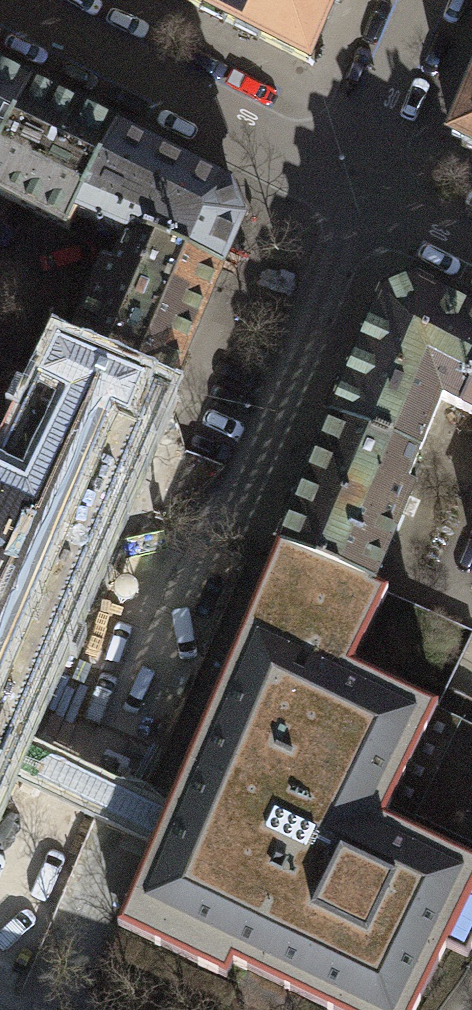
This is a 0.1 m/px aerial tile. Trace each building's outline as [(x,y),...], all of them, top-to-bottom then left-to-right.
[(238,28),(308,63),(335,0),(184,0),(238,28)] [(30,90),(0,74),(0,149),(30,90)] [(451,136),(471,147),(471,86),(451,136)] [(77,216),(74,214),(116,133),(67,108),(30,90),(0,149),(0,195),(69,230),(77,216)] [(130,233),(220,272),(240,224),(228,191),(155,154),(116,133),(74,214),(77,216),(128,238),(130,233)] [(130,233),(128,238),(115,270),(106,266),(69,354),(167,396),(200,318),(220,272),(130,233)] [(417,456),(442,399),(462,410),(471,390),(471,315),(412,285),(382,299),(331,420),(417,456)] [(11,765),(16,753),(20,743),(167,396),(69,354),(57,348),(0,465),(0,791),(11,765)] [(462,410),(471,415),(471,390),(462,410)] [(417,456),(331,420),(314,458),(285,528),(278,545),(373,585),(379,570),(413,491),(404,488),(417,456)] [(388,592),(372,586),(373,585),(278,545),(165,811),(157,831),(155,835),(117,926),(225,979),(233,964),(327,1009),(415,1009),(445,948),(467,958),(471,947),(471,859),(384,817),(390,804),(437,708),(438,707),(352,666),(388,592)] [(390,804),(471,843),(471,725),(437,708),(390,804)] [(165,811),(20,743),(11,765),(155,835),(165,811)]
